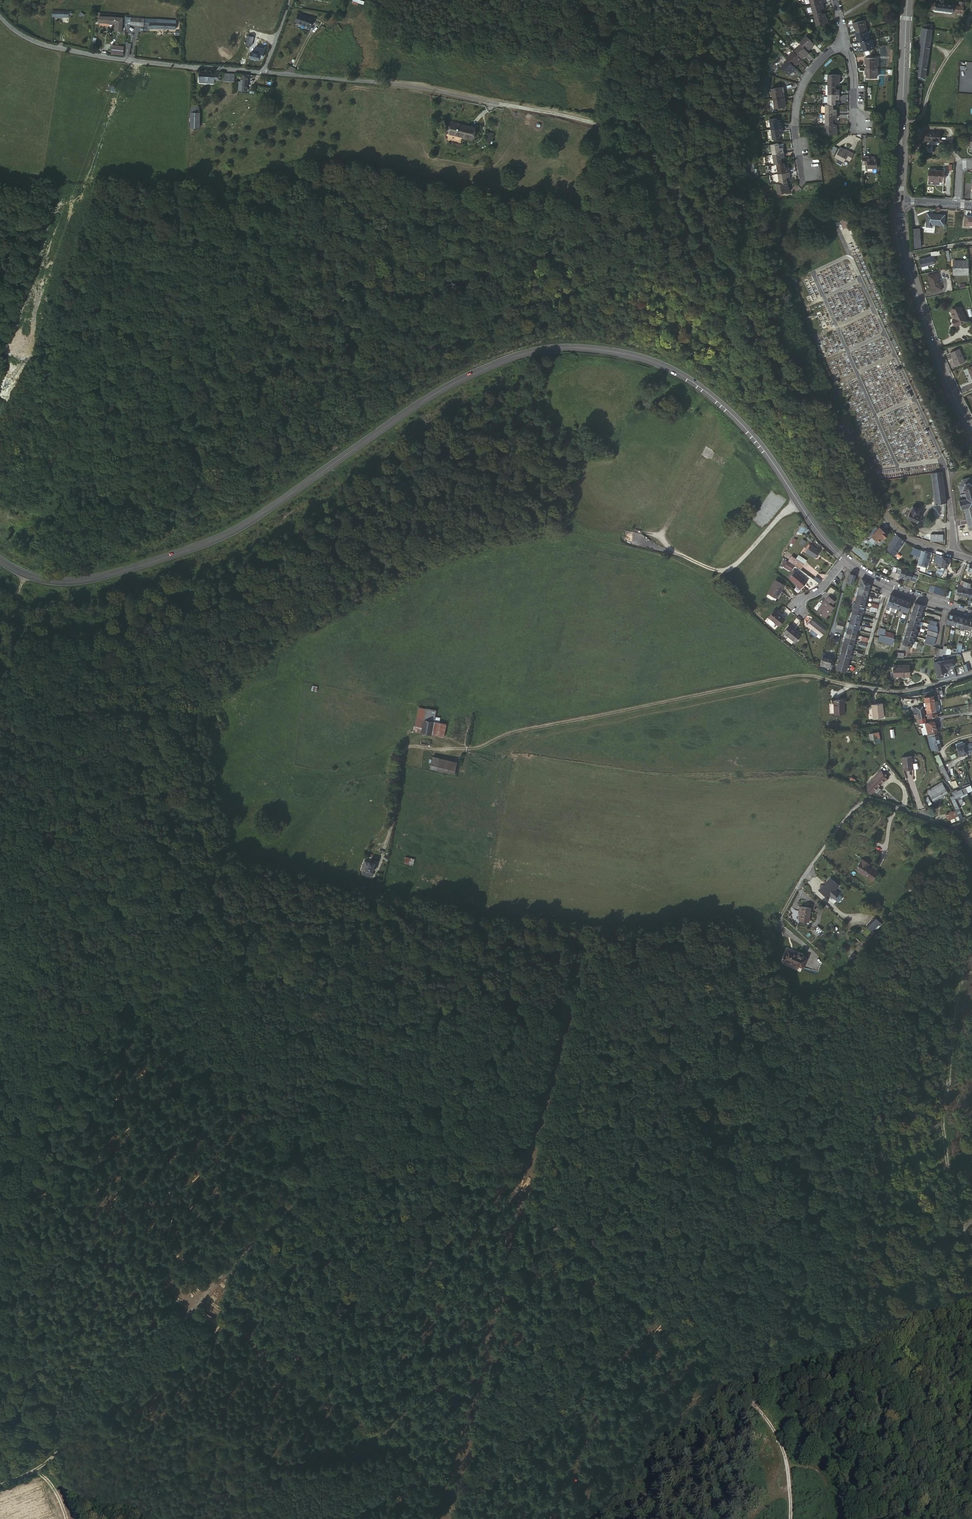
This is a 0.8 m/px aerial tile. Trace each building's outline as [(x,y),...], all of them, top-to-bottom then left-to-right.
[(826,7),(825,1),(814,4),(817,13),(824,11),(823,7),(826,7)] [(936,8),(935,10),(954,12),(954,5),(943,4),(940,4),(936,3),(936,8)] [(964,13),(964,7),(961,6),(959,6),(958,6),(954,5),(954,12),(964,13)] [(827,10),(824,11),(817,13),(820,23),(831,20),(830,14),(828,15),(827,10)] [(295,21),(311,26),(314,18),(298,13),(295,21)] [(130,24),(143,26),(144,23),(144,20),(144,19),(144,18),(130,17),(130,24)] [(861,30),(870,28),(868,17),(856,20),(857,26),(859,26),(861,30)] [(149,24),(149,30),(162,28),(168,27),(174,28),(174,22),(172,22),(172,21),(149,19),(149,24)] [(873,37),(870,28),(861,30),(858,31),(859,36),(861,35),(862,39),(863,39),(864,40),(873,37)] [(921,41),(931,42),(932,30),(923,28),(921,41)] [(799,41),(801,44),(807,49),(811,46),(812,47),(816,43),(807,34),(799,41)] [(868,50),(879,47),(876,37),(873,37),(864,40),(865,44),(866,44),(868,50)] [(920,49),(917,77),(926,78),(931,42),(921,41),(921,45),(920,49)] [(801,44),(795,50),(801,57),(805,54),(807,55),(810,52),(807,49),(801,44)] [(801,57),(795,50),(788,57),(789,58),(795,64),(799,61),(800,62),(803,59),(801,57)] [(871,67),(881,67),(881,56),(868,56),(868,62),(871,62),(871,67)] [(795,70),(798,67),(795,64),(789,58),(782,65),(790,73),(794,69),(795,70)] [(881,77),(881,67),(871,67),(869,67),(869,72),(871,72),(871,77),(881,77)] [(213,79),(219,80),(220,72),(213,72),(213,73),(198,72),(198,78),(199,78),(199,81),(213,82),(213,79)] [(233,73),(224,73),(223,80),(233,81),(233,73)] [(831,73),(831,84),(840,84),(842,84),(842,80),(843,80),(843,73),(831,73)] [(245,89),(247,74),(241,74),(241,79),(240,79),(240,81),(237,81),(237,90),(241,91),(241,89),(245,89)] [(773,86),(775,97),(786,95),(785,91),(787,90),(785,84),(773,86)] [(831,84),(831,94),(842,94),(842,89),(840,89),(840,84),(831,84)] [(914,102),(917,102),(922,102),(923,87),(915,87),(914,102)] [(831,104),(837,104),(839,104),(839,100),(843,100),(842,94),(831,94),(831,104)] [(786,95),(775,97),(777,108),(788,106),(787,101),(789,100),(788,95),(786,95)] [(828,104),(829,114),(840,114),(840,109),(837,109),(837,104),(831,104),(828,104)] [(829,114),(829,124),(837,124),(837,119),(840,119),(840,114),(829,114)] [(771,117),(773,128),(784,126),(783,121),(779,121),(778,116),(771,117)] [(450,132),(473,136),(475,126),(453,121),(450,132)] [(837,124),(829,124),(829,135),(841,135),(841,128),(840,128),(840,124),(837,124)] [(784,126),(773,128),(775,138),(782,137),(782,132),(785,131),(784,126)] [(928,130),(928,139),(942,139),(942,130),(938,130),(937,130),(928,130)] [(781,146),(780,141),(773,142),(774,152),(786,150),(785,145),(781,146)] [(857,153),(848,148),(847,149),(843,146),(838,156),(847,162),(849,158),(853,160),(857,153)] [(786,150),(774,152),(776,162),(779,162),(784,161),(783,156),(786,155),(786,150)] [(870,167),(881,167),(880,157),(876,157),(876,154),(865,154),(865,163),(870,164),(870,167)] [(779,162),(781,172),(791,171),(790,165),(787,165),(786,161),(784,161),(779,162)] [(930,179),(946,180),(947,169),(931,168),(930,179)] [(782,182),(789,181),(788,176),(792,175),(791,171),(781,172),(781,174),(782,182)] [(782,182),(778,183),(780,192),(792,191),(791,185),(790,185),(789,181),(782,182)] [(941,225),(941,215),(928,214),(927,227),(933,227),(933,225),(941,225)] [(964,271),(964,274),(969,274),(969,260),(960,260),(959,262),(959,271),(964,271)] [(930,280),(933,291),(943,289),(939,273),(930,276),(931,280),(930,280)] [(951,323),(961,320),(960,314),(950,315),(951,323)] [(951,331),(963,329),(961,320),(951,323),(950,323),(951,331)] [(953,355),(959,368),(967,364),(961,352),(953,355)] [(868,469),(874,481),(877,480),(872,468),(868,469)] [(937,505),(947,503),(943,472),(943,471),(932,473),(937,505)] [(971,478),(971,477),(971,478),(968,478),(968,477),(967,478),(965,479),(964,478),(963,479),(964,480),(963,482),(962,482),(961,482),(962,483),(961,485),(960,485),(960,486),(961,486),(961,489),(960,489),(961,490),(962,490),(962,494),(961,494),(962,495),(963,495),(963,499),(961,499),(961,498),(960,499),(961,500),(960,500),(960,501),(961,501),(962,507),(961,507),(962,508),(963,508),(963,509),(964,509),(964,508),(966,508),(967,512),(966,512),(966,513),(967,513),(967,516),(967,517),(968,517),(968,520),(968,521),(969,521),(970,524),(969,524),(969,525),(970,525),(971,528),(970,529),(971,529),(971,530),(971,478)] [(910,513),(909,515),(909,516),(918,522),(921,516),(918,515),(922,509),(915,505),(910,513)] [(880,526),(871,535),(878,541),(883,536),(884,537),(887,533),(880,526)] [(900,537),(896,534),(889,545),(892,547),(900,537)] [(900,537),(892,547),(889,552),(894,556),(904,541),(900,537)] [(804,551),(815,557),(818,552),(819,552),(819,550),(821,547),(810,541),(804,551)] [(917,564),(925,567),(926,567),(930,554),(921,551),(917,564)] [(875,560),(873,559),(868,567),(871,569),(876,561),(875,560)] [(785,560),(782,565),(792,570),(794,566),(785,560)] [(797,560),(793,564),(799,568),(801,569),(804,564),(797,560)] [(937,569),(935,574),(942,575),(944,567),(941,567),(941,569),(937,569)] [(899,577),(904,578),(907,570),(902,568),(899,577)] [(801,588),(808,580),(796,569),(789,577),(801,588)] [(907,570),(904,578),(910,580),(911,575),(912,571),(909,570),(907,570)] [(852,584),(855,575),(850,573),(847,582),(852,584)] [(776,595),(778,597),(786,584),(778,579),(770,592),(776,595)] [(861,579),(859,587),(868,590),(870,584),(865,581),(861,579)] [(892,594),(903,598),(905,594),(893,590),(892,594)] [(896,597),(890,595),(887,605),(891,607),(892,607),(896,597)] [(830,597),(827,601),(833,606),(836,602),(830,597)] [(901,598),(896,597),(892,607),(896,609),(897,609),(901,598)] [(910,602),(901,598),(897,609),(907,613),(910,602)] [(833,606),(827,601),(818,611),(825,618),(834,608),(833,606)] [(785,618),(774,609),(768,617),(779,625),(785,618)] [(920,621),(921,616),(911,613),(910,619),(920,621)] [(812,619),(807,624),(821,637),(826,631),(812,619)] [(843,630),(844,626),(844,623),(837,621),(836,628),(843,630)] [(790,624),(784,632),(795,640),(801,633),(790,624)] [(821,662),(830,665),(831,665),(832,659),(823,657),(821,662)] [(845,671),(849,660),(840,657),(836,669),(845,671)] [(905,678),(911,678),(910,672),(910,666),(894,667),(894,677),(905,677),(905,678)] [(929,695),(934,694),(935,700),(940,699),(939,690),(929,692),(929,695)] [(839,698),(833,698),(833,713),(844,713),(843,698),(839,698)] [(884,717),(882,703),(871,704),(873,719),(884,717)] [(423,721),(425,711),(417,710),(415,728),(419,729),(423,729),(424,721),(423,721)] [(424,721),(432,723),(434,712),(425,711),(423,721),(424,721)] [(439,730),(439,727),(439,724),(432,723),(424,721),(423,729),(419,729),(418,734),(431,736),(432,729),(439,730)] [(458,729),(451,728),(450,738),(444,737),(444,739),(456,740),(458,729)] [(935,748),(940,746),(938,735),(937,735),(930,737),(928,738),(929,743),(933,742),(934,746),(935,748)] [(966,748),(965,745),(965,743),(963,743),(960,744),(959,745),(962,756),(968,754),(966,748)] [(426,764),(446,770),(450,758),(431,752),(426,764)] [(933,756),(938,767),(943,764),(938,754),(933,756)] [(903,770),(914,768),(912,756),(902,757),(903,770)] [(943,764),(938,767),(939,768),(939,769),(940,772),(942,775),(943,775),(946,780),(950,778),(943,764)] [(890,777),(884,772),(881,775),(886,779),(887,780),(890,777)] [(886,779),(881,775),(879,773),(865,788),(871,794),(886,779)] [(930,794),(945,787),(942,781),(927,788),(932,799),(933,799),(930,794)] [(961,790),(958,791),(957,791),(953,793),(954,796),(955,798),(960,796),(971,791),(971,789),(971,787),(970,783),(964,785),(966,789),(961,790)] [(947,792),(945,787),(930,794),(933,799),(947,792)] [(955,798),(954,796),(951,798),(955,809),(960,807),(958,799),(961,798),(960,796),(955,798)] [(950,818),(954,816),(952,809),(945,811),(948,818),(950,818)] [(867,861),(862,857),(855,867),(871,878),(877,870),(866,863),(867,861)] [(368,867),(366,872),(372,873),(374,864),(365,861),(364,866),(368,867)] [(824,884),(819,889),(829,897),(831,894),(836,897),(840,892),(836,888),(840,883),(831,876),(825,884),(824,884)] [(801,905),(799,919),(810,920),(812,906),(801,905)] [(878,918),(873,924),(878,928),(883,922),(878,918)] [(820,924),(815,930),(820,934),(825,928),(820,924)] [(787,960),(807,966),(810,957),(806,955),(807,953),(802,951),(801,954),(791,950),(787,960)]
